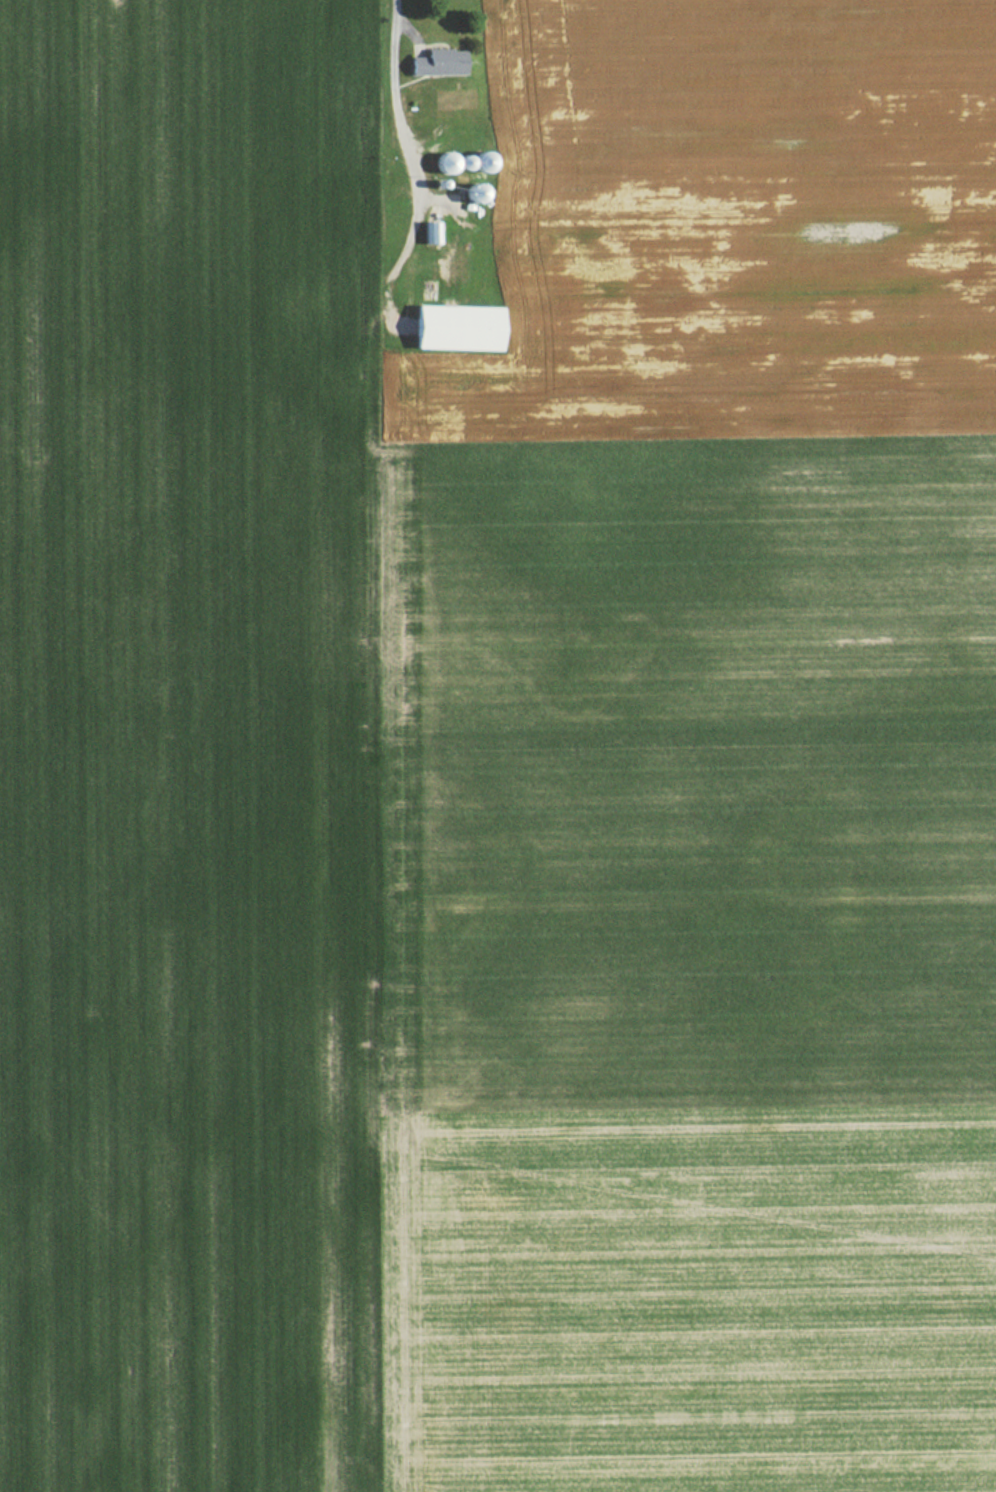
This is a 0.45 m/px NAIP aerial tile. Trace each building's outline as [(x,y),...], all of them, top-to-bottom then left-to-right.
[(497,351),(498,308),(413,306),(412,349),(497,351)]
